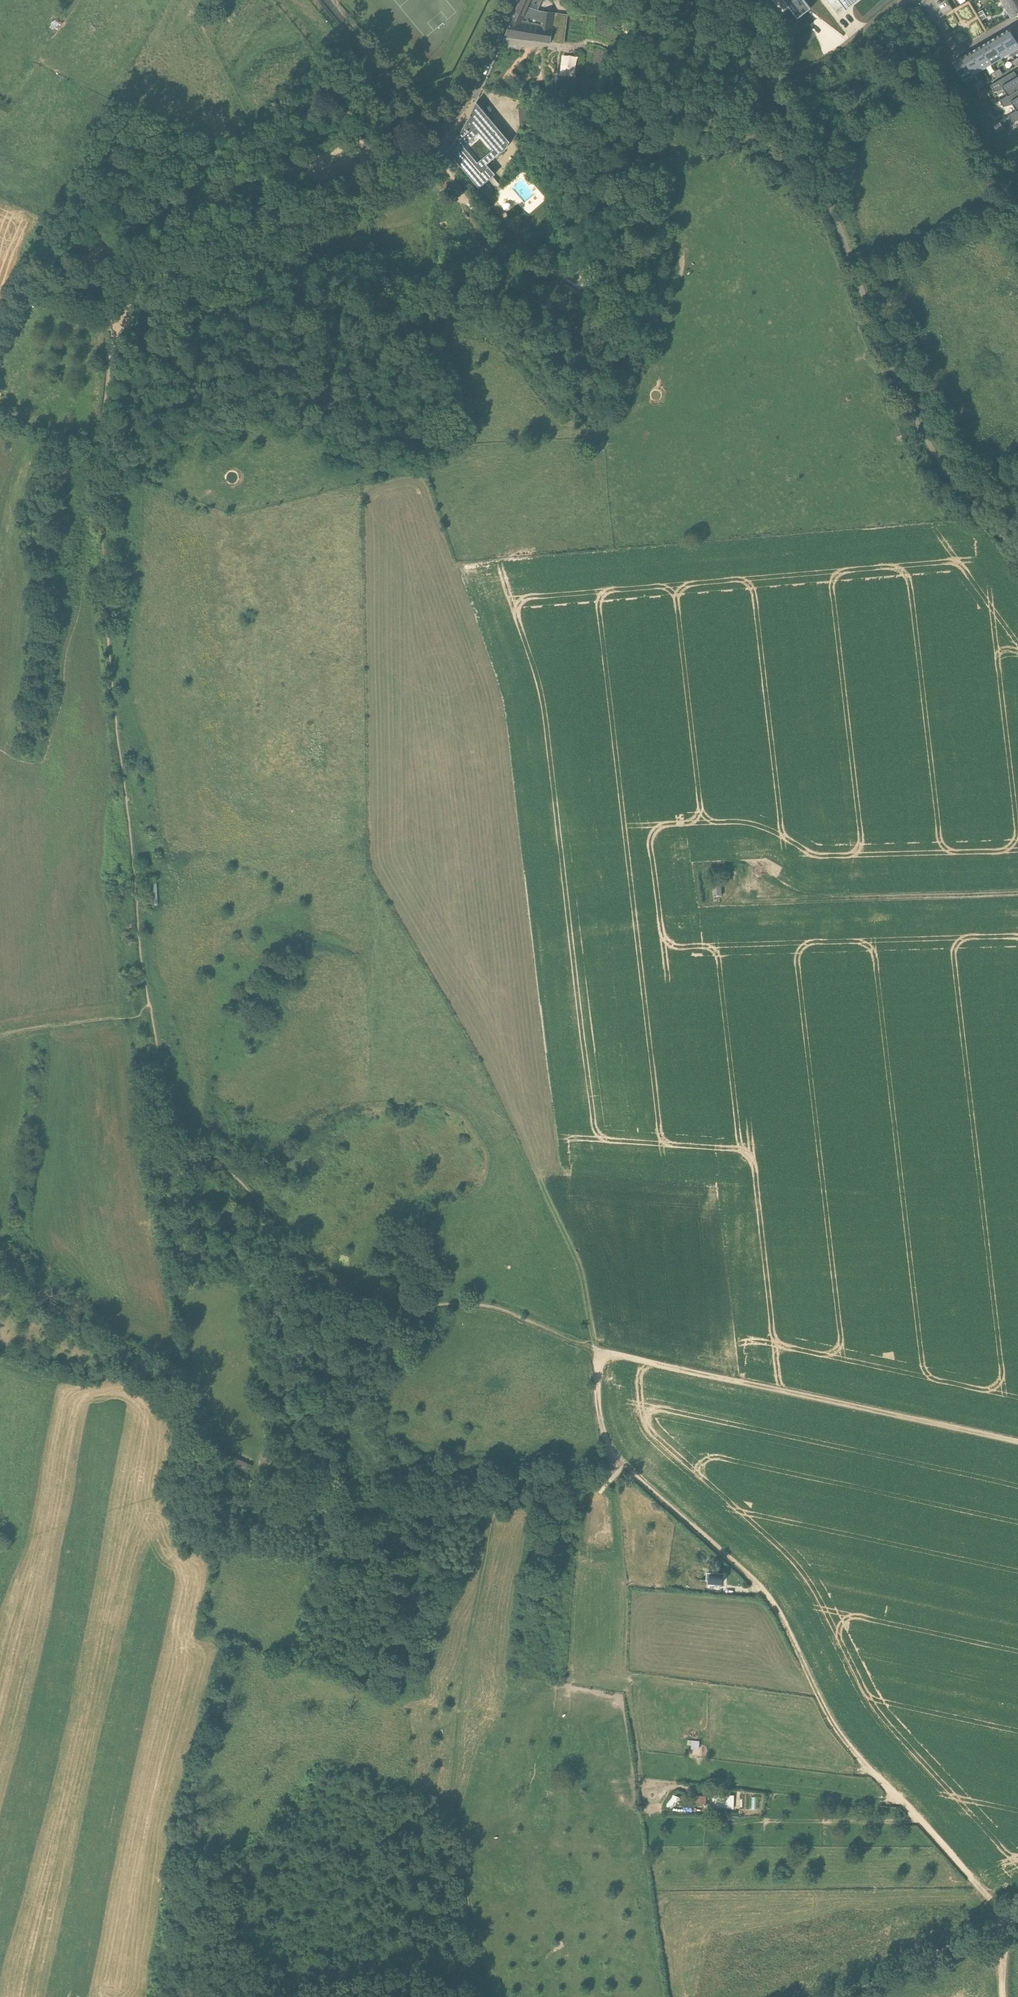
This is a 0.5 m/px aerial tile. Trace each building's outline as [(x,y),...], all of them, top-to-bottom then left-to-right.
[(555,12),(542,11),(538,9),(542,0),(520,0),(505,36),(551,42),(554,28),(555,12)] [(811,8),(805,0),(786,0),(792,7),(798,18),(811,8)] [(839,15),(858,0),(827,0),(839,15)] [(1017,13),(1017,0),(1001,0),(1011,17),(1017,13)] [(1010,27),(1001,32),(1011,51),(1017,47),(1017,40),(1010,27)] [(1002,57),(1011,51),(1001,32),(991,38),(1002,57)] [(1002,57),(991,38),(982,43),(993,62),(1002,57)] [(972,49),(983,67),(993,62),(982,43),(972,49)] [(963,54),(974,73),(983,67),(972,49),(963,54)] [(963,54),(953,60),(964,79),(974,73),(963,54)] [(1017,76),(1014,70),(991,84),(995,90),(1004,88),(1008,94),(1017,89),(1017,75),(1017,76)] [(576,77),(557,75),(555,92),(575,94),(576,77)] [(986,89),(986,90),(981,93),(984,98),(990,95),(986,89)] [(1008,94),(999,99),(1003,106),(1013,103),(1017,109),(1017,89),(1008,94)] [(510,142),(476,102),(471,115),(454,142),(448,150),(477,189),(493,176),(484,164),(505,150),(510,142)] [(533,125),(532,104),(519,105),(521,126),(533,125)] [(1017,109),(1008,114),(1012,121),(1017,119),(1017,109)] [(994,126),(997,131),(1003,128),(1000,122),(994,126)] [(526,148),(519,154),(527,162),(534,155),(526,148)] [(722,896),(721,881),(712,881),(714,897),(722,896)] [(251,1465),(235,1458),(230,1468),(245,1476),(251,1465)] [(706,1581),(721,1582),(721,1575),(720,1575),(720,1572),(704,1571),(704,1580),(706,1580),(706,1581)] [(689,1739),(688,1744),(690,1744),(690,1755),(700,1755),(701,1739),(689,1739)] [(714,1807),(735,1807),(735,1793),(714,1793),(714,1807)] [(668,1804),(672,1807),(678,1796),(673,1794),(668,1804)]
